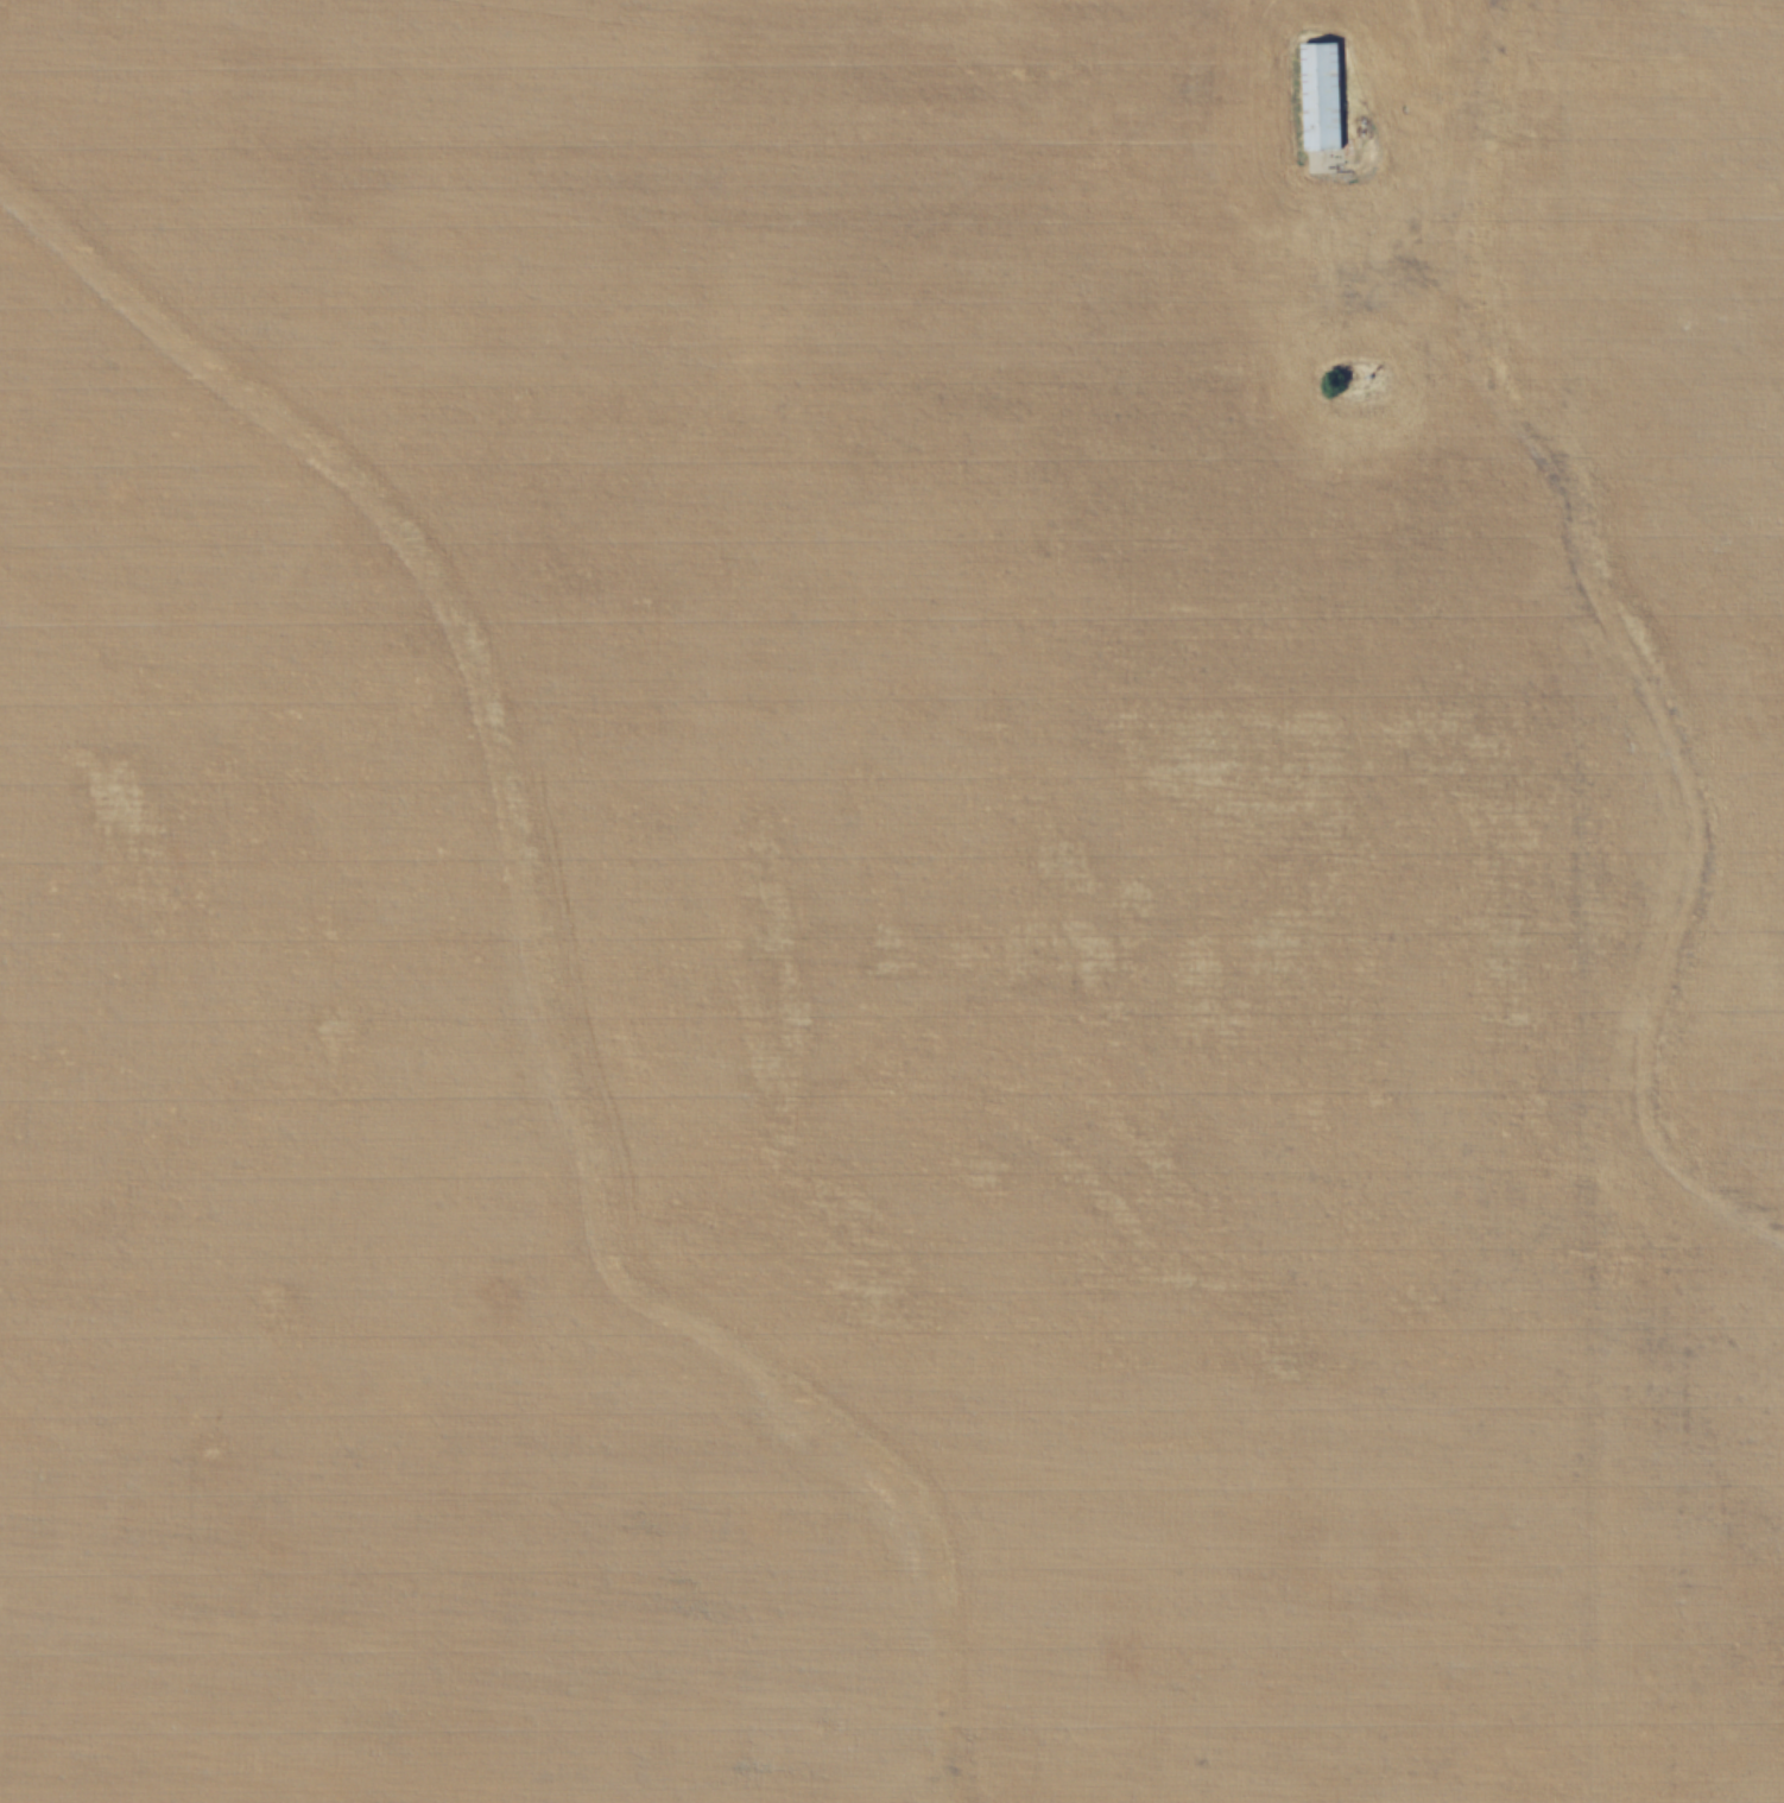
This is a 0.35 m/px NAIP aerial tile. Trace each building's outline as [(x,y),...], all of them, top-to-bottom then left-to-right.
[(1337,147),(1336,42),(1299,42),(1300,148),(1337,147)]
